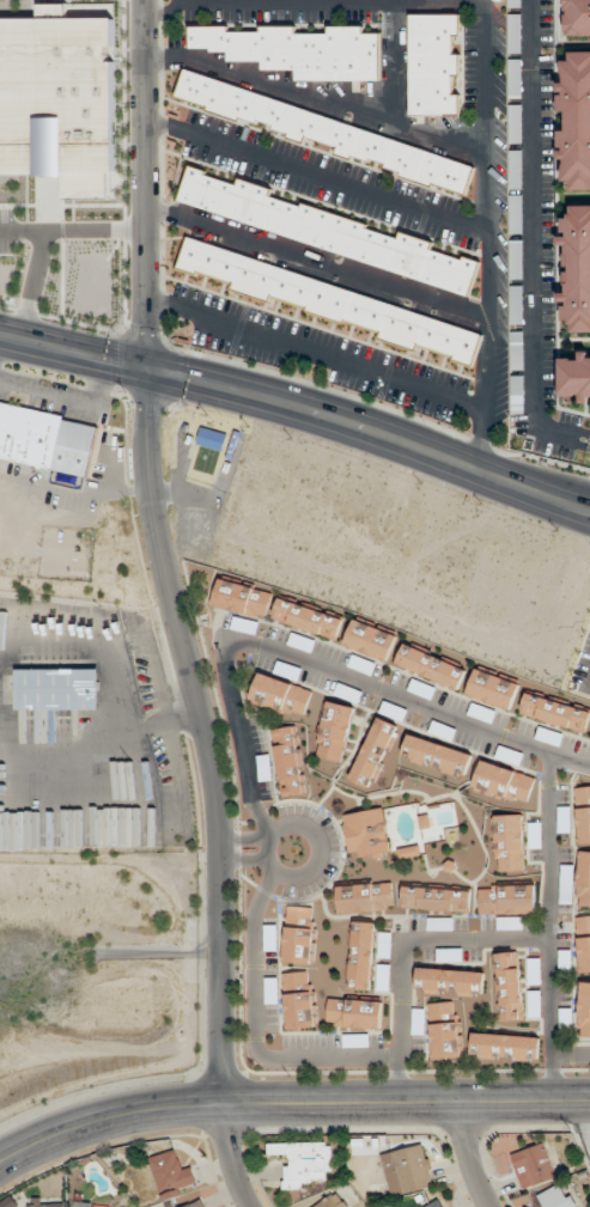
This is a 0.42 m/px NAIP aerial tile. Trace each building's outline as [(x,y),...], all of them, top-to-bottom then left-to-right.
[(509,8),(522,8),(522,0),(509,0),(509,8)] [(589,37),(589,0),(565,0),(565,37),(589,37)] [(16,49),(24,49),(23,3),(0,3),(0,58),(16,58),(16,49)] [(410,116),(461,116),(461,93),(453,93),(453,75),(461,75),(461,54),(453,54),(453,35),(461,35),(461,14),(410,14),(410,116)] [(509,14),(509,54),(522,54),(522,14),(509,14)] [(380,82),(381,34),(365,33),(365,26),(328,26),(328,34),(297,33),(297,26),(261,25),(261,32),(228,32),(228,26),(189,25),(189,50),(228,50),(227,61),(262,62),(261,70),(295,70),(295,80),(380,82)] [(571,51),(572,62),(561,62),(561,112),(567,112),(567,131),(559,131),(559,159),(563,159),(564,180),(572,180),(572,191),(589,191),(589,51),(571,51)] [(510,98),(522,98),(522,59),(510,59),(510,98)] [(477,163),(184,72),(174,103),(467,193),(477,163)] [(510,144),(522,144),(522,105),(510,105),(510,144)] [(177,206),(472,293),(480,263),(431,249),(434,241),(399,231),(399,234),(270,196),(272,188),(238,178),(237,182),(188,168),(177,206)] [(510,234),(523,234),(523,195),(510,195),(510,234)] [(573,205),(572,217),(562,217),(561,246),(566,246),(563,321),(573,321),(572,331),(589,332),(589,205),(573,205)] [(484,332),(188,238),(178,269),(272,299),(419,346),(418,346),(474,364),(484,332)] [(524,240),(511,240),(511,279),(524,279),(524,240)] [(524,285),(511,285),(511,324),(524,324),(524,285)] [(511,370),(525,370),(525,331),(511,331),(511,370)] [(589,356),(589,351),(577,351),(578,359),(561,360),(561,397),(589,397),(589,399),(589,356)] [(525,413),(525,376),(511,376),(511,413),(525,413)] [(89,477),(101,425),(0,402),(0,458),(89,477)] [(212,606),(265,619),(272,592),(219,579),(212,606)] [(336,639),(343,618),(278,598),(271,620),(336,639)] [(387,661),(396,635),(353,620),(344,646),(387,661)] [(465,666),(403,645),(395,667),(458,688),(465,666)] [(518,684),(476,669),(467,695),(509,710),(518,684)] [(99,670),(18,670),(18,709),(99,709),(99,670)] [(305,717),(313,689),(259,675),(251,704),(305,717)] [(526,692),(520,713),(585,734),(589,717),(589,712),(526,692)] [(316,757),(343,762),(354,706),(327,701),(316,757)] [(352,779),(374,789),(400,727),(378,717),(352,779)] [(298,726),(274,729),(282,797),(306,793),(298,726)] [(466,777),(472,753),(409,735),(402,758),(466,777)] [(536,777),(482,761),(474,789),(528,806),(536,777)] [(577,787),(578,844),(589,844),(589,787),(577,787)] [(350,851),(360,849),(362,859),(392,853),(383,807),(343,815),(350,851)] [(524,815),(495,815),(495,871),(524,871),(524,815)] [(589,908),(589,851),(579,851),(578,907),(589,908)] [(340,913),(394,911),(393,883),(339,885),(340,913)] [(480,913),(537,914),(537,885),(480,885),(480,913)] [(472,889),(404,887),(403,909),(471,912),(472,889)] [(285,963),(315,964),(316,907),(286,906),(285,963)] [(576,917),(582,974),(589,973),(589,916),(576,917)] [(452,919),(429,919),(429,930),(452,930),(452,919)] [(350,989),(373,990),(375,922),(352,921),(350,989)] [(572,951),(559,951),(559,974),(572,974),(572,951)] [(523,1020),(521,952),(498,953),(500,1020),(523,1020)] [(529,984),(542,984),(542,958),(529,958),(529,984)] [(390,988),(390,965),(379,965),(379,988),(390,988)] [(485,971),(418,968),(417,994),(484,996),(485,971)] [(315,972),(286,972),(286,1026),(315,1026),(315,972)] [(278,979),(267,979),(267,1003),(278,1003),(278,979)] [(580,982),(579,1037),(589,1037),(589,982),(580,982)] [(530,1016),(542,1016),(542,991),(530,991),(530,1016)] [(383,1001),(329,999),(327,1027),(382,1029),(383,1001)] [(457,1002),(429,1003),(433,1060),(461,1059),(457,1002)] [(540,1037),(473,1033),(472,1058),(539,1061),(540,1037)] [(369,1035),(344,1035),(344,1047),(369,1047),(369,1035)] [(332,1142),(269,1143),(269,1155),(290,1155),(290,1167),(283,1167),(284,1189),(309,1189),(309,1178),(333,1178),(332,1142)] [(523,1190),(557,1178),(545,1144),(511,1155),(523,1190)] [(426,1145),(381,1154),(391,1196),(435,1187),(426,1145)] [(197,1184),(192,1167),(182,1171),(175,1150),(149,1158),(161,1195),(197,1184)] [(565,1182),(540,1194),(546,1206),(577,1206),(565,1182)] [(337,1191),(314,1206),(348,1206),(337,1191)] [(445,1197),(426,1206),(450,1206),(445,1197)]
